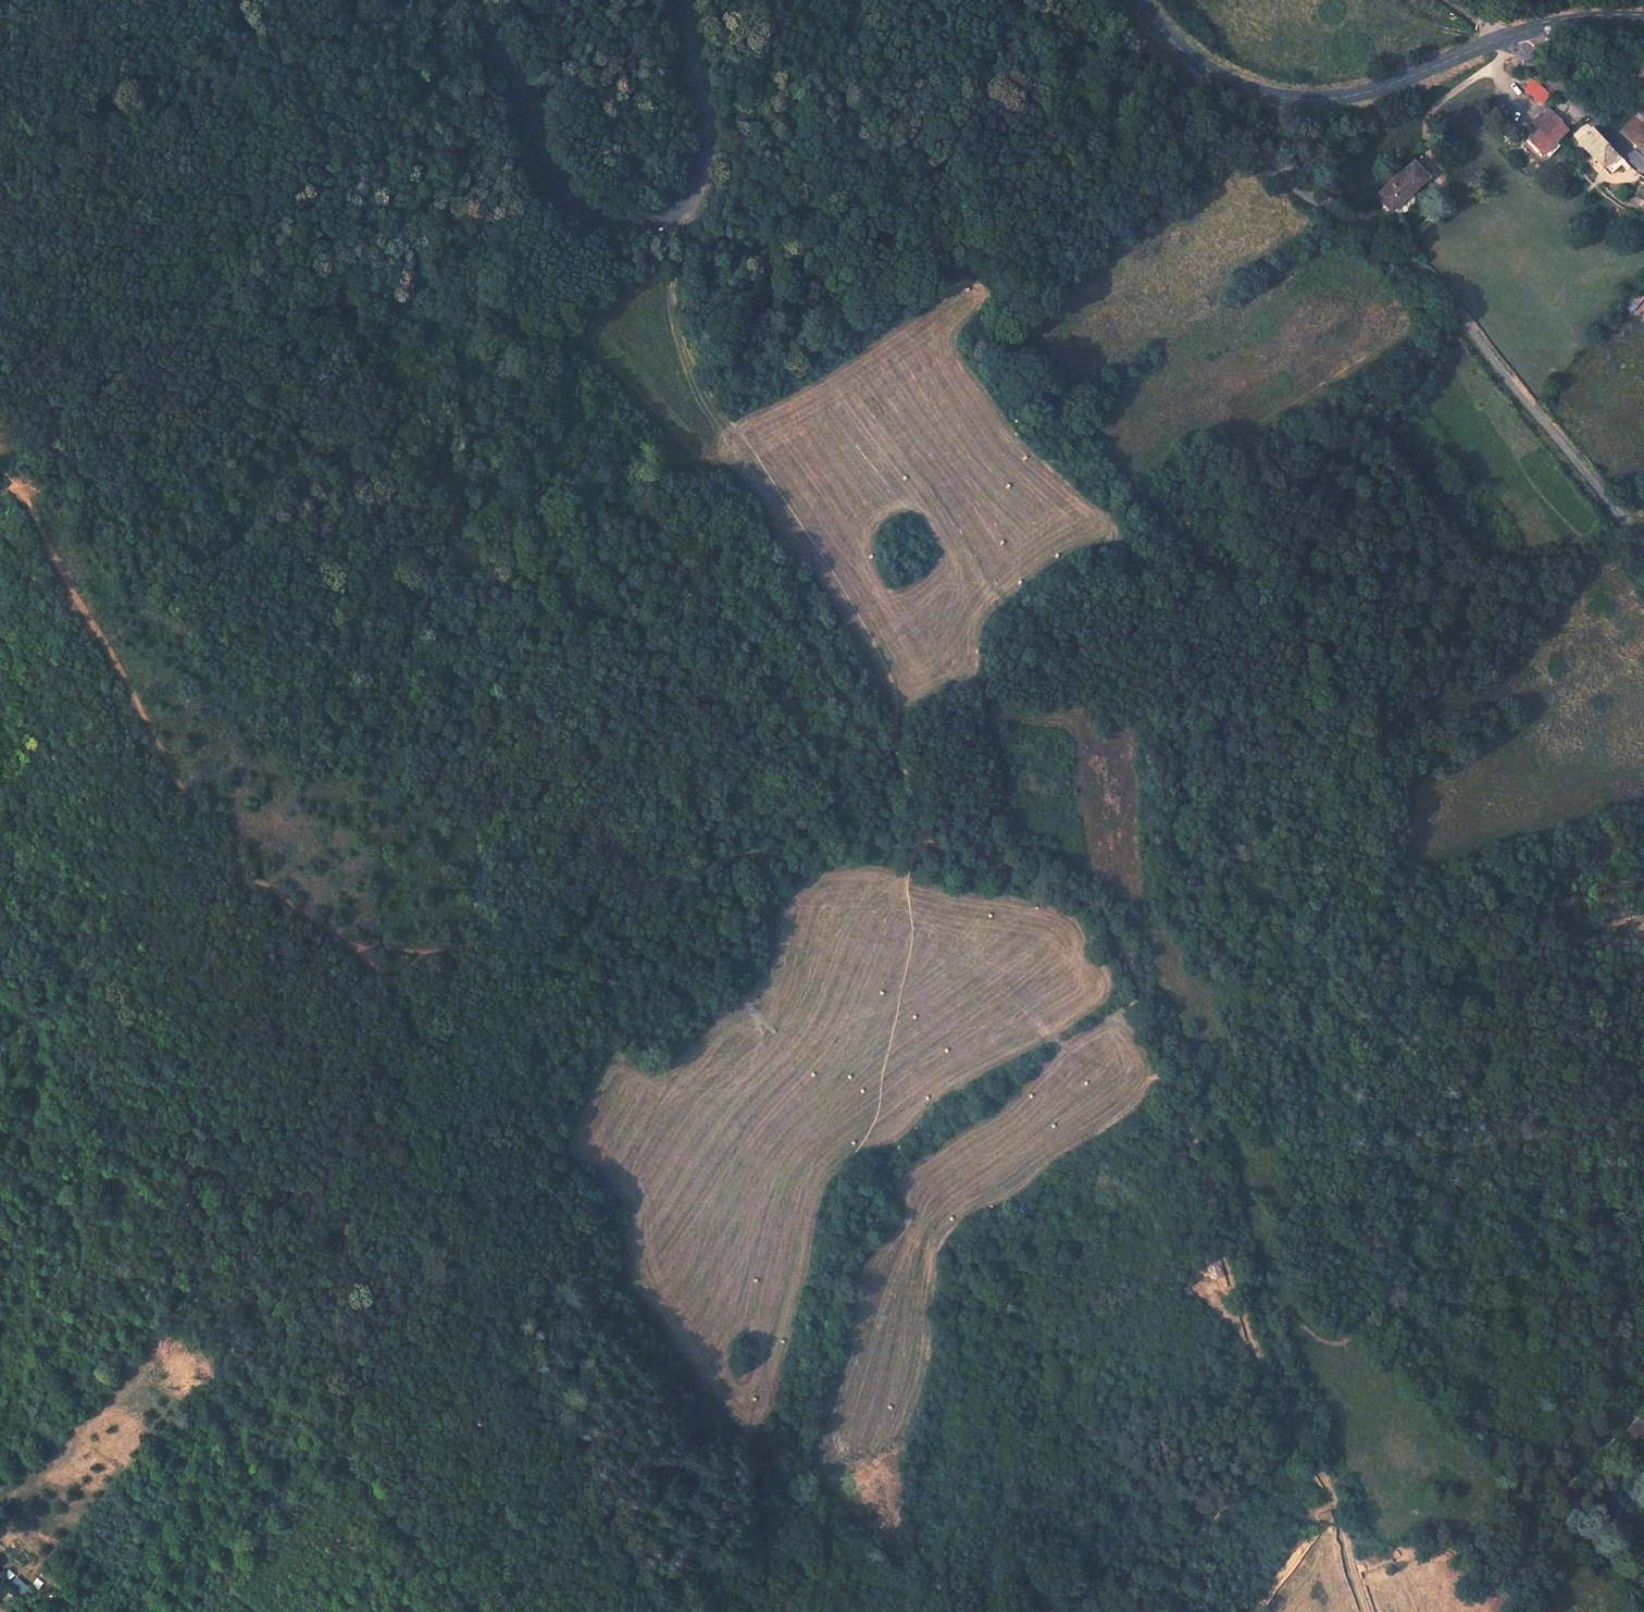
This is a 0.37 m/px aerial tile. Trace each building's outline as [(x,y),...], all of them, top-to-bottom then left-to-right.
[(1533,78),(1523,90),(1543,105),(1552,94),(1533,78)] [(1643,123),(1643,112),(1638,107),(1632,113),(1643,123)] [(1635,146),(1643,135),(1643,123),(1632,113),(1630,112),(1615,130),(1635,146)] [(1524,146),(1538,158),(1561,133),(1554,128),(1555,126),(1543,115),(1535,123),(1532,121),(1524,130),(1524,146)] [(1573,146),(1599,169),(1614,154),(1589,130),(1573,146)] [(1616,153),(1614,154),(1599,169),(1608,177),(1623,162),(1616,153)] [(1413,158),(1374,190),(1387,206),(1425,174),(1413,158)] [(1628,1445),(1643,1430),(1643,1414),(1642,1414),(1640,1414),(1638,1414),(1637,1414),(1617,1433),(1628,1445)]
